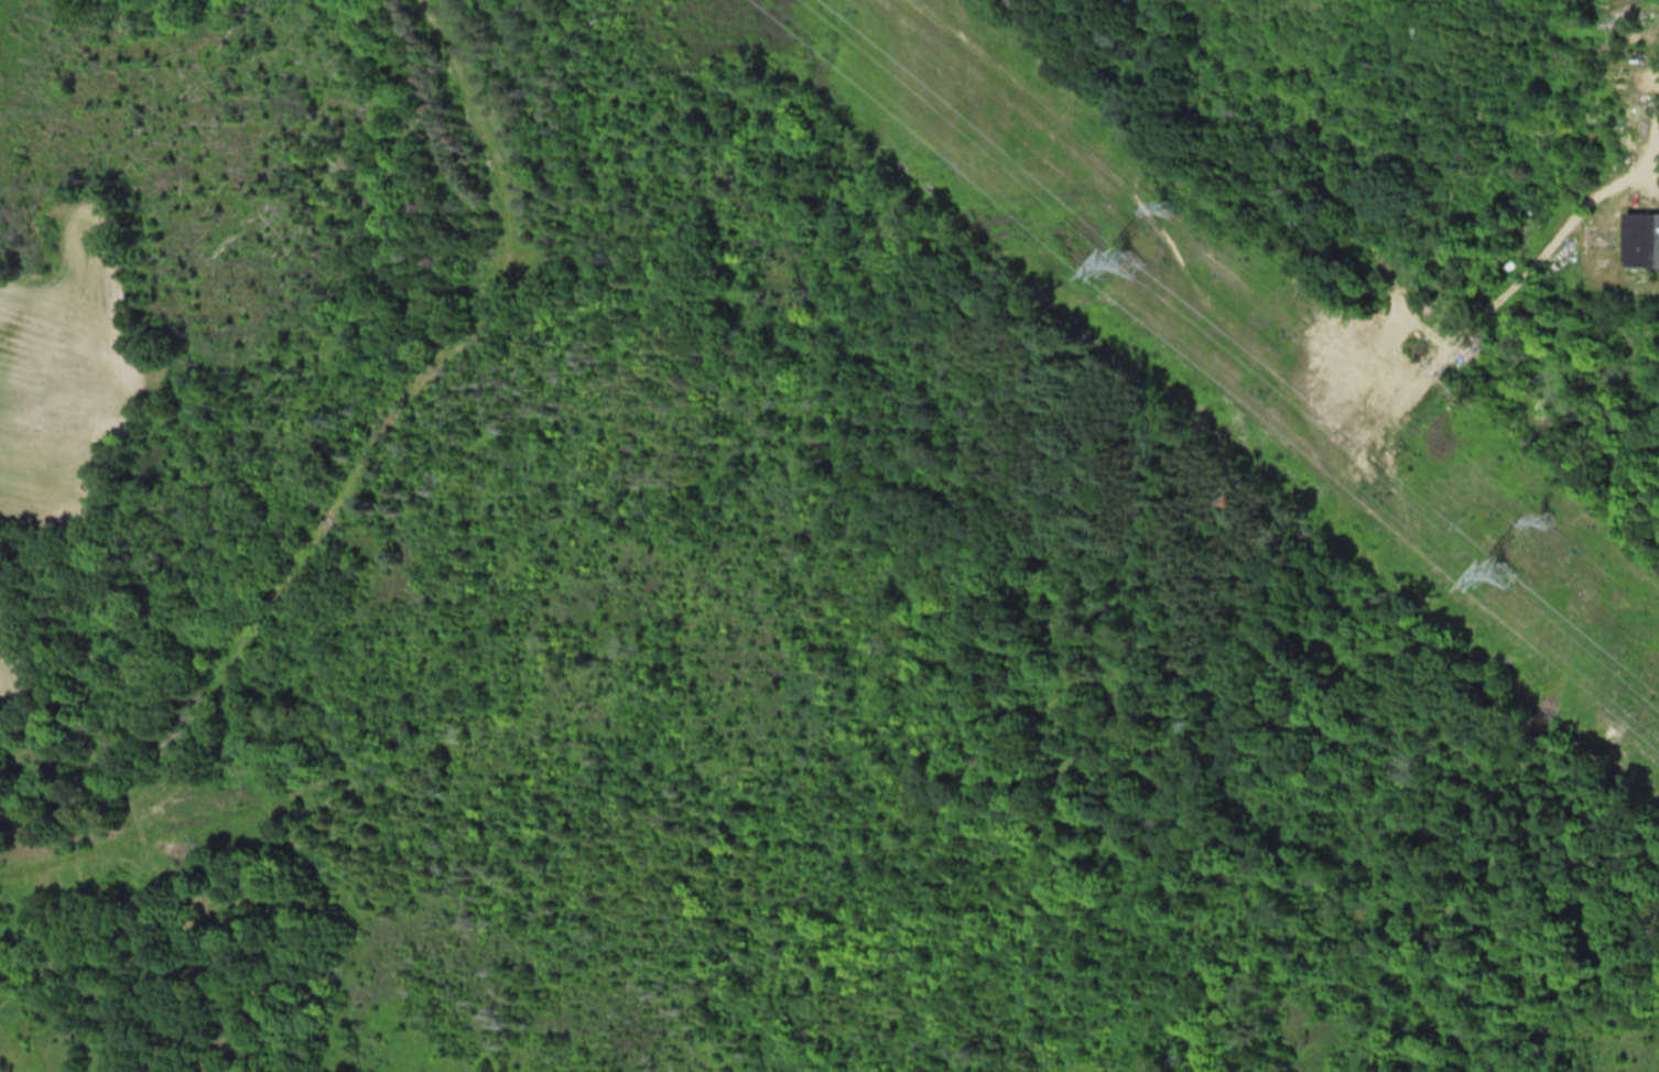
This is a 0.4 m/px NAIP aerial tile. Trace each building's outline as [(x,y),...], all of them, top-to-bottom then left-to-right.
[(1658,266),(1658,211),(1629,211),(1629,266),(1658,266)]
